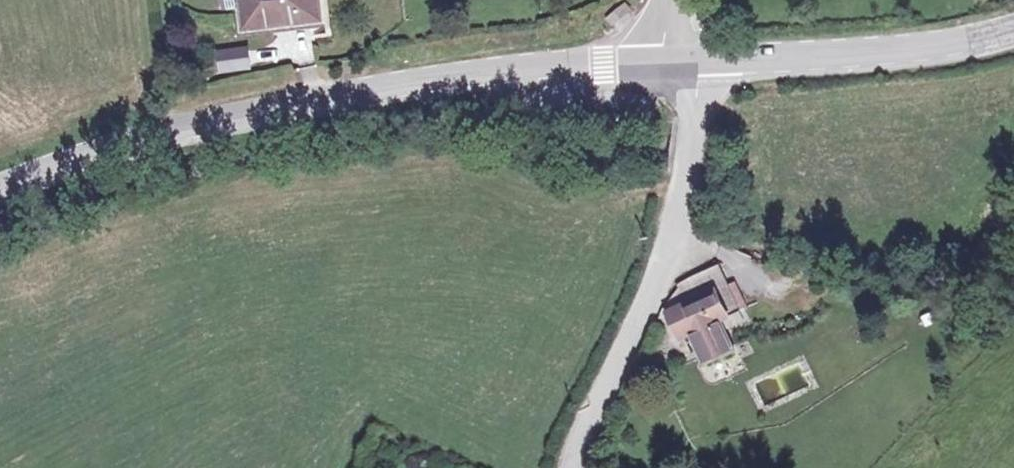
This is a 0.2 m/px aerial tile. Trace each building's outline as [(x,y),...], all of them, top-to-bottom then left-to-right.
[(244,28),(317,20),(314,0),(241,0),(244,28)] [(608,19),(615,27),(636,11),(629,2),(608,19)] [(318,32),(317,20),(244,28),(246,42),(318,32)] [(217,50),(219,73),(250,70),(248,47),(217,50)] [(657,167),(648,168),(646,183),(654,185),(657,167)] [(667,344),(679,339),(670,320),(715,302),(727,297),(717,276),(679,291),(656,322),(667,344)] [(715,302),(670,320),(679,339),(681,343),(687,341),(695,359),(724,346),(722,338),(742,327),(737,318),(725,322),(715,302)] [(724,346),(695,359),(700,371),(730,357),(724,346)]
